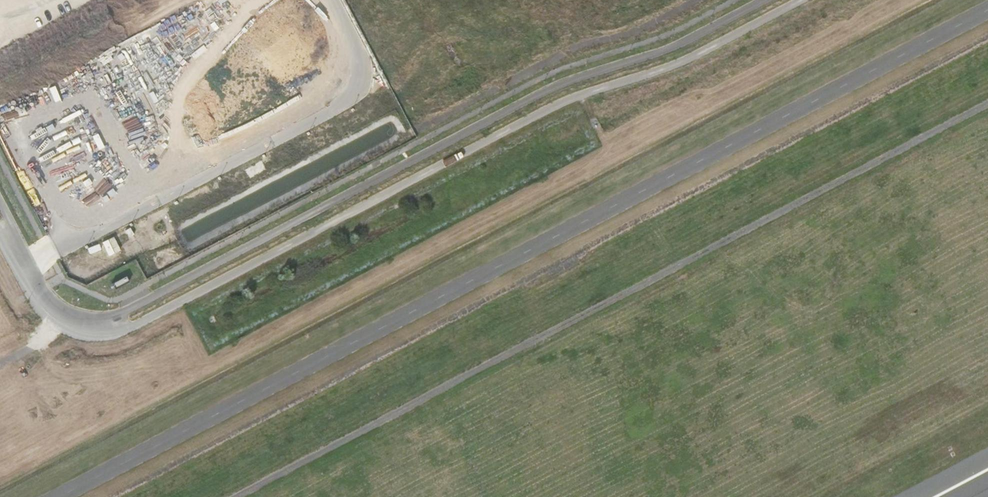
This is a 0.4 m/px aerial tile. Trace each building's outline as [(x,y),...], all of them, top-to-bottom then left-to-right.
[(111,252),(122,247),(115,234),(105,239),(111,252)]
